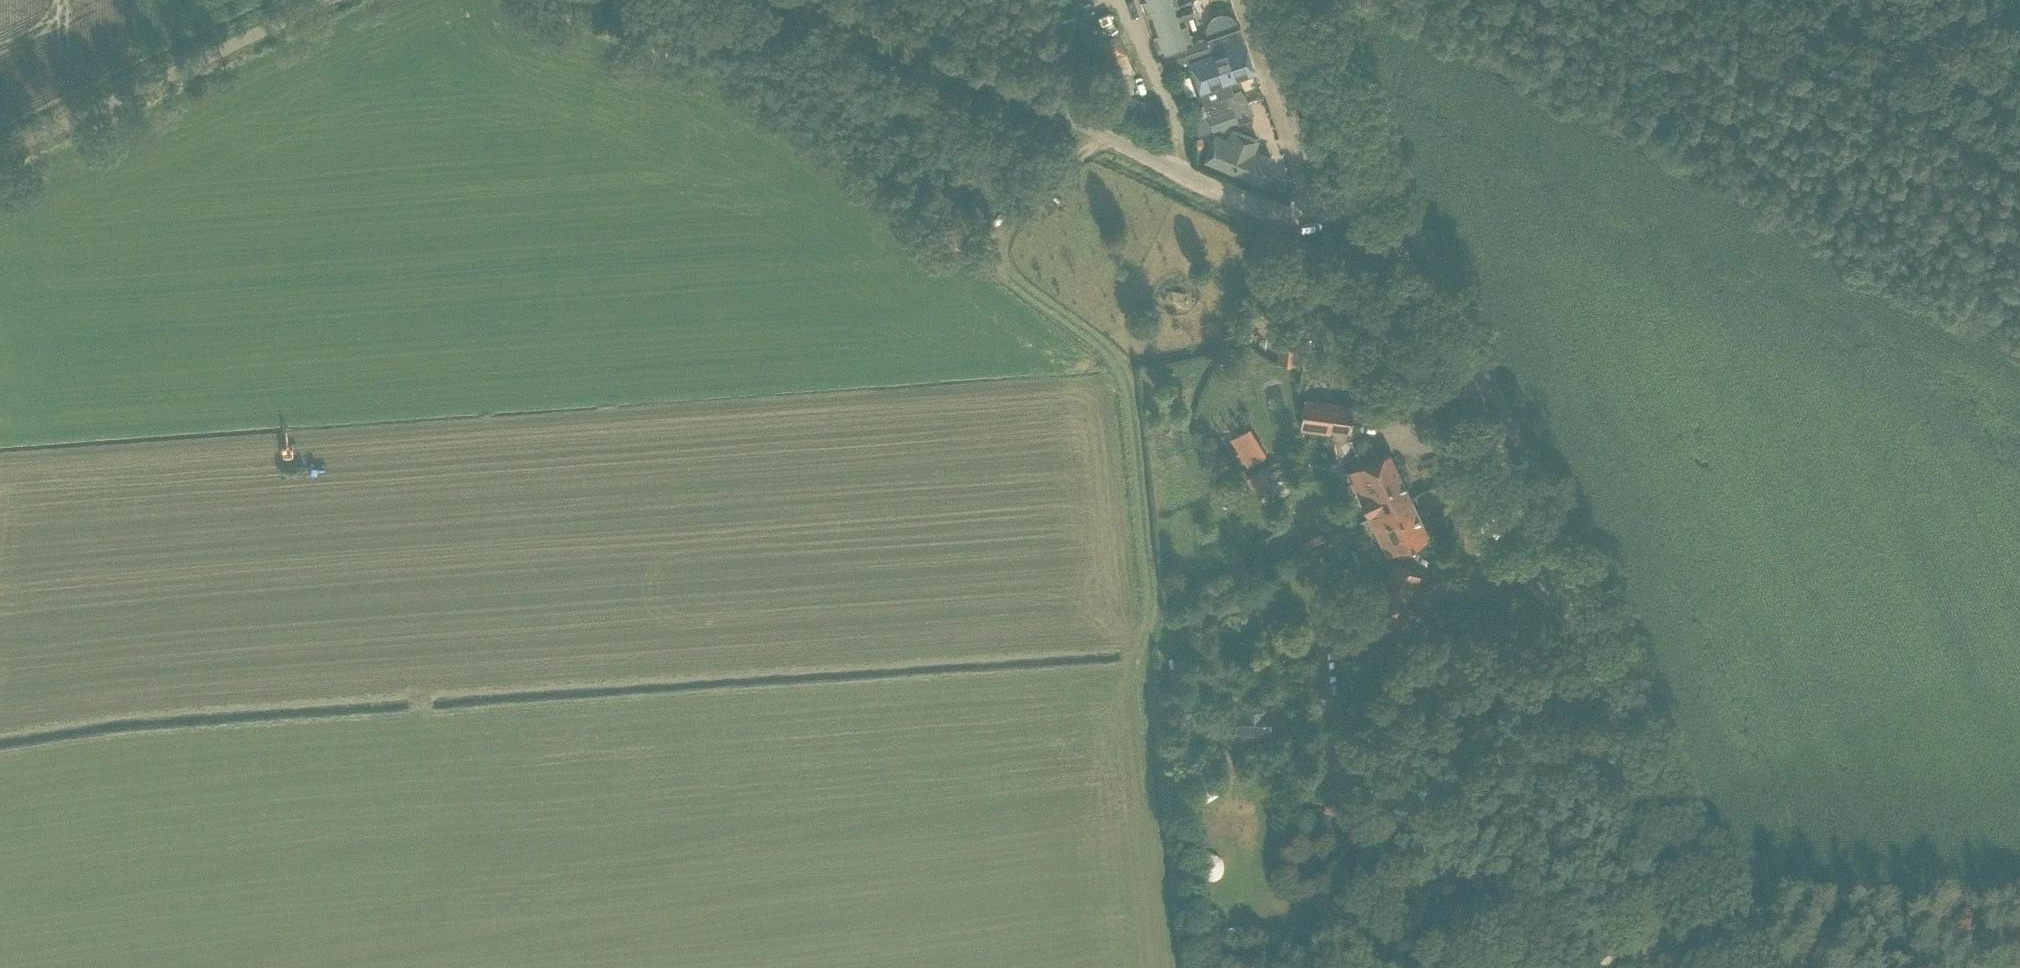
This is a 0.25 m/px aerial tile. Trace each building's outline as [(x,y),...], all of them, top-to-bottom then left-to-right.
[(1190,0),(1179,4),(1177,0),(1144,0),(1160,47),(1182,40),(1190,37),(1189,35),(1183,15),(1194,12),(1190,0)] [(1201,89),(1254,70),(1238,25),(1208,36),(1212,50),(1213,53),(1191,60),(1201,89)] [(1134,90),(1126,70),(1132,67),(1116,26),(1109,28),(1111,35),(1095,40),(1115,97),(1134,90)] [(1166,66),(1212,50),(1208,36),(1200,39),(1198,32),(1189,35),(1190,37),(1182,40),(1183,45),(1161,53),(1166,66)] [(1232,107),(1227,94),(1190,107),(1194,120),(1232,107)] [(1238,103),(1243,119),(1261,114),(1256,98),(1238,103)] [(1237,120),(1232,107),(1194,120),(1199,133),(1220,126),(1221,129),(1231,126),(1230,123),(1237,120)] [(1273,156),(1255,149),(1259,138),(1230,127),(1226,137),(1214,132),(1203,162),(1261,185),(1273,156)] [(1278,360),(1295,363),(1298,338),(1281,336),(1278,360)] [(1327,406),(1303,403),(1299,428),(1325,432),(1326,428),(1349,431),(1353,404),(1327,401),(1327,406)] [(1230,438),(1247,465),(1262,456),(1245,429),(1230,438)] [(1429,536),(1394,462),(1363,477),(1369,490),(1363,492),(1381,532),(1387,529),(1397,551),(1429,536)] [(1261,467),(1254,471),(1264,488),(1271,483),(1261,467)] [(1269,706),(1236,705),(1235,729),(1268,730),(1269,706)]
